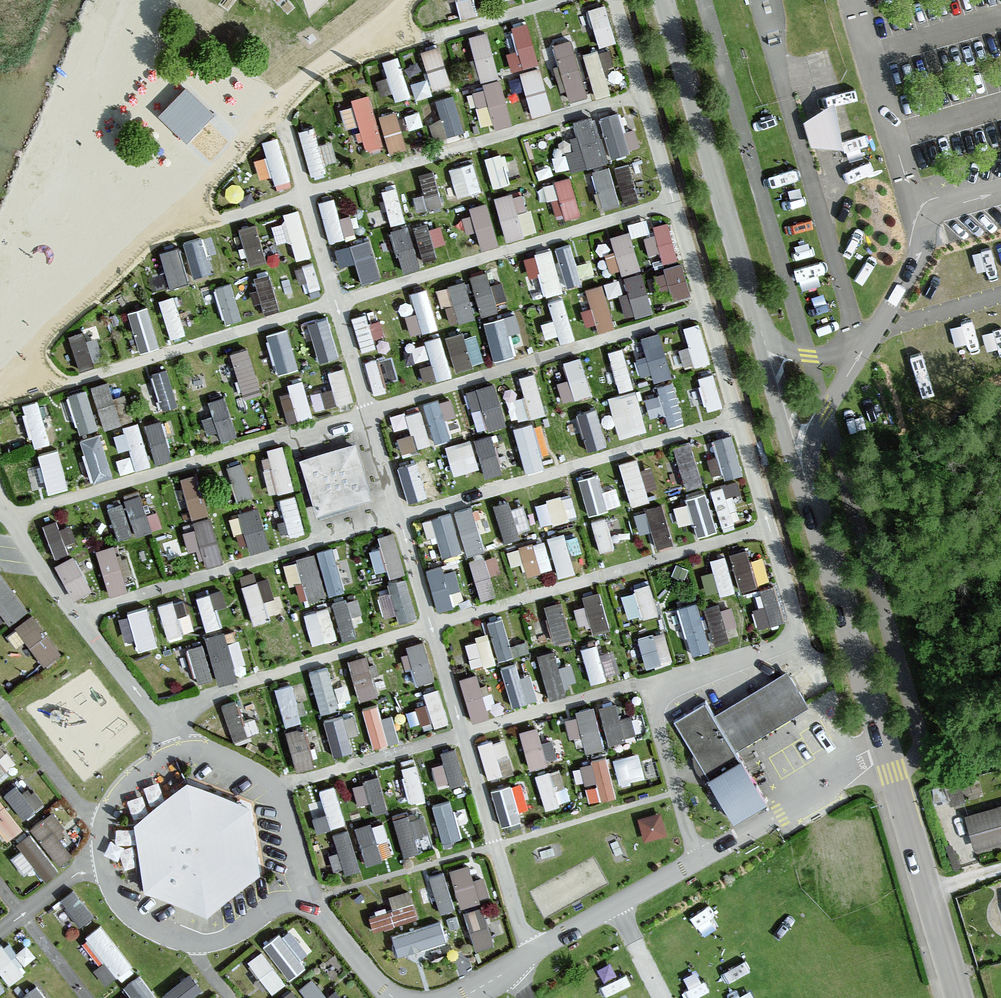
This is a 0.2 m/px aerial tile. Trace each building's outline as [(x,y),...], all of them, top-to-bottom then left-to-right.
[(480,8),(478,0),(453,0),(457,14),(480,8)] [(600,39),(616,36),(609,0),(598,0),(592,1),(600,39)] [(508,48),(514,66),(542,57),(527,14),(511,19),(520,44),(508,48)] [(463,55),(476,53),(480,74),(499,71),(491,27),(459,33),(463,55)] [(574,31),(553,37),(569,96),(590,91),(574,31)] [(426,43),(431,84),(450,81),(445,40),(426,43)] [(603,44),(587,47),(595,90),(611,87),(603,44)] [(398,49),(383,55),(399,96),(413,90),(398,49)] [(552,105),(542,62),(523,67),(533,110),(552,105)] [(482,123),(513,119),(506,75),(475,80),(482,123)] [(351,91),(366,145),(385,140),(370,86),(351,91)] [(454,88),(437,94),(443,112),(431,116),(437,135),(467,125),(454,88)] [(202,114),(186,98),(168,116),(184,132),(202,114)] [(601,110),(610,149),(643,142),(634,102),(601,110)] [(398,103),(378,109),(389,146),(409,140),(398,103)] [(851,149),(844,103),(809,122),(817,147),(851,149)] [(580,144),(567,148),(573,165),(610,154),(596,109),(571,116),(580,144)] [(276,177),(292,172),(280,131),(264,135),(276,177)] [(628,153),(592,166),(605,203),(641,191),(628,153)] [(457,190),(482,187),(477,157),(453,160),(457,190)] [(425,187),(415,190),(420,206),(445,199),(435,164),(420,168),(425,187)] [(557,172),(558,210),(577,210),(577,171),(557,172)] [(539,225),(528,185),(496,193),(508,234),(539,225)] [(320,195),(331,235),(356,228),(350,205),(340,208),(335,191),(320,195)] [(481,241),(497,240),(495,198),(465,200),(467,226),(480,226),(481,241)] [(285,206),(297,253),(313,248),(300,202),(285,206)] [(451,247),(442,217),(415,225),(424,255),(451,247)] [(408,218),(389,226),(406,265),(424,258),(408,218)] [(654,259),(681,251),(671,218),(644,226),(654,259)] [(611,228),(615,246),(607,248),(612,268),(640,262),(632,224),(611,228)] [(215,227),(184,234),(192,270),(214,265),(210,246),(219,243),(215,227)] [(371,231),(336,241),(341,259),(356,255),(362,276),(382,271),(371,231)] [(573,239),(525,250),(535,291),(583,279),(573,239)] [(184,240),(164,242),(167,278),(188,276),(184,240)] [(665,294),(693,284),(683,256),(655,266),(665,294)] [(271,264),(254,268),(264,308),(281,303),(271,264)] [(489,265),(472,268),(480,308),(498,304),(489,265)] [(609,290),(623,287),(628,311),(654,305),(646,266),(606,274),(609,290)] [(448,317),(478,309),(468,274),(439,282),(448,317)] [(232,275),(214,281),(227,316),(245,310),(232,275)] [(592,302),(589,303),(594,326),(615,322),(607,277),(588,281),(592,302)] [(430,281),(412,284),(416,307),(408,308),(412,328),(438,323),(430,281)] [(549,296),(564,337),(579,332),(564,290),(549,296)] [(174,291),(163,293),(171,330),(182,328),(174,291)] [(149,298),(127,306),(141,346),(163,338),(149,298)] [(495,354),(515,349),(509,327),(523,324),(519,306),(486,314),(495,354)] [(701,315),(685,320),(690,339),(681,342),(687,362),(713,354),(701,315)] [(304,324),(311,353),(341,347),(335,317),(304,324)] [(90,321),(69,329),(81,361),(102,354),(90,321)] [(278,367),(300,360),(288,321),(266,327),(278,367)] [(486,356),(476,324),(447,333),(457,365),(486,356)] [(660,324),(642,330),(648,347),(640,349),(650,377),(676,368),(660,324)] [(448,330),(432,331),(434,372),(451,371),(448,330)] [(250,339),(230,345),(243,387),(263,381),(250,339)] [(617,384),(632,382),(627,341),(612,343),(617,384)] [(377,383),(400,376),(392,349),(368,356),(377,383)] [(581,350),(564,355),(570,372),(559,376),(566,397),(594,388),(581,350)] [(348,360),(331,363),(337,397),(355,394),(348,360)] [(153,401),(179,394),(169,363),(144,371),(153,401)] [(518,368),(520,411),(544,409),(542,367),(518,368)] [(283,377),(289,413),(313,410),(307,373),(283,377)] [(69,385),(78,425),(121,416),(112,375),(69,385)] [(475,424),(507,418),(500,377),(469,382),(475,424)] [(667,409),(670,421),(687,416),(677,379),(644,388),(650,413),(667,409)] [(332,382),(316,386),(320,402),(337,397),(332,382)] [(621,432),(649,424),(637,384),(610,391),(621,432)] [(214,407),(208,409),(217,436),(240,428),(226,388),(209,394),(214,407)] [(447,409),(458,408),(456,391),(427,394),(432,435),(450,433),(447,409)] [(40,393),(22,398),(34,441),(52,436),(40,393)] [(422,401),(393,410),(404,445),(433,436),(422,401)] [(598,401),(577,407),(588,444),(609,438),(598,401)] [(173,454),(171,438),(182,437),(180,411),(149,414),(152,456),(173,454)] [(538,416),(518,418),(523,463),(543,461),(538,416)] [(116,423),(120,445),(129,443),(133,463),(152,459),(144,418),(116,423)] [(102,425),(80,433),(93,476),(116,469),(102,425)] [(734,427),(704,436),(716,475),(746,466),(734,427)] [(486,470),(505,465),(494,428),(475,433),(486,470)] [(455,469),(481,462),(473,433),(447,440),(455,469)] [(673,440),(687,483),(706,477),(692,434),(673,440)] [(289,438),(261,441),(266,485),(294,482),(289,438)] [(61,441),(39,447),(49,487),(72,481),(61,441)] [(369,499),(353,448),(302,464),(318,515),(369,499)] [(620,456),(633,499),(651,493),(638,450),(620,456)] [(405,458),(412,488),(439,481),(432,452),(405,458)] [(246,454),(228,459),(235,493),(254,489),(246,454)] [(194,511),(212,505),(197,465),(179,471),(194,511)] [(618,480),(605,483),(601,466),(580,471),(588,507),(623,500),(618,480)] [(744,477),(717,480),(719,504),(746,502),(744,477)] [(123,535),(168,517),(153,480),(108,499),(123,535)] [(708,484),(688,490),(700,529),(720,523),(708,484)] [(549,490),(553,516),(577,513),(574,487),(549,490)] [(288,511),(292,528),(307,525),(299,488),(271,494),(275,514),(288,511)] [(506,535),(522,530),(509,493),(494,498),(506,535)] [(643,528),(654,525),(658,540),(675,535),(664,498),(636,505),(643,528)] [(240,506),(254,546),(273,539),(259,499),(240,506)] [(476,502),(430,511),(439,552),(484,543),(476,502)] [(600,543),(625,538),(619,510),(595,514),(600,543)] [(64,511),(44,518),(54,550),(67,545),(64,536),(71,534),(64,511)] [(190,544),(204,541),(208,559),(226,555),(215,513),(184,520),(190,544)] [(379,567),(403,564),(399,526),(374,529),(379,567)] [(555,531),(557,568),(573,568),(571,530),(555,531)] [(545,532),(509,545),(519,572),(555,560),(545,532)] [(97,543),(111,588),(130,583),(115,537),(97,543)] [(764,540),(712,553),(721,588),(773,575),(764,540)] [(88,544),(57,558),(72,591),(104,577),(88,544)] [(454,600),(451,584),(462,581),(457,558),(429,564),(437,603),(454,600)] [(31,603),(3,565),(0,567),(0,615),(5,621),(31,603)] [(271,568),(243,578),(256,615),(284,605),(271,568)] [(378,581),(387,615),(418,607),(410,574),(378,581)] [(645,612),(661,606),(651,576),(634,582),(645,612)] [(779,580),(754,585),(762,621),(786,616),(779,580)] [(227,582),(199,589),(207,622),(236,615),(227,582)] [(586,588),(596,625),(612,621),(602,584),(586,588)] [(357,628),(352,611),(363,608),(359,590),(333,597),(343,632),(357,628)] [(169,631),(196,622),(191,605),(180,609),(175,593),(159,598),(169,631)] [(544,598),(554,635),(573,630),(563,593),(544,598)] [(666,606),(675,632),(688,628),(695,647),(714,641),(698,595),(666,606)] [(123,634),(135,631),(138,644),(160,638),(149,599),(116,608),(123,634)] [(306,606),(314,639),(340,633),(332,600),(306,606)] [(737,633),(736,600),(711,601),(712,633),(737,633)] [(27,608),(10,633),(50,661),(67,636),(27,608)] [(497,654),(515,651),(507,610),(489,613),(497,654)] [(250,666),(243,633),(228,636),(226,625),(206,629),(217,673),(250,666)] [(667,628),(631,635),(637,663),(672,657),(667,628)] [(491,629),(468,634),(473,661),(496,657),(491,629)] [(414,677),(436,673),(427,633),(405,638),(414,677)] [(175,645),(183,672),(198,668),(201,680),(216,676),(206,637),(175,645)] [(583,642),(593,676),(608,672),(598,637),(583,642)] [(615,642),(602,645),(607,666),(619,664),(615,642)] [(556,644),(542,646),(549,687),(578,681),(573,657),(559,659),(556,644)] [(381,688),(367,647),(347,654),(361,695),(381,688)] [(539,694),(533,668),(523,671),(520,657),(504,661),(513,700),(539,694)] [(310,666),(323,707),(344,701),(331,659),(310,666)] [(480,665),(461,671),(474,716),(493,710),(480,665)] [(710,704),(677,725),(735,816),(741,826),(774,806),(740,753),(812,707),(790,672),(718,717),(710,704)] [(303,714),(298,695),(310,692),(306,673),(278,681),(287,718),(303,714)] [(424,724),(452,716),(443,686),(415,695),(424,724)] [(223,697),(235,735),(252,729),(240,692),(223,697)] [(386,696),(363,702),(374,742),(397,736),(386,696)] [(585,741),(636,733),(632,708),(620,710),(618,696),(566,704),(570,730),(583,728),(585,741)] [(351,727),(361,725),(357,706),(325,714),(333,750),(355,745),(351,727)] [(524,723),(529,760),(551,757),(546,719),(524,723)] [(308,720),(288,724),(297,764),(316,760),(308,720)] [(491,773),(519,765),(509,730),(480,738),(491,773)] [(442,779),(465,776),(461,742),(438,745),(442,779)] [(621,776),(649,768),(643,745),(615,753),(621,776)] [(581,797),(617,791),(611,752),(575,758),(581,797)] [(420,761),(390,769),(399,800),(429,792),(420,761)] [(382,770),(355,775),(360,798),(373,795),(376,806),(389,804),(382,770)] [(7,788),(26,814),(47,798),(27,772),(7,788)] [(323,806),(313,809),(319,826),(349,816),(337,778),(316,785),(323,806)] [(514,778),(494,782),(503,818),(523,814),(514,778)] [(265,873),(254,808),(187,786),(137,831),(145,893),(214,919),(265,873)] [(7,834),(24,823),(0,787),(0,823),(7,834)] [(434,798),(445,836),(464,831),(453,793),(434,798)] [(962,808),(972,844),(1000,836),(1000,797),(962,808)] [(54,803),(32,822),(60,855),(71,846),(58,830),(69,821),(54,803)] [(662,803),(639,812),(648,838),(672,829),(662,803)] [(433,843),(429,808),(398,812),(402,847),(433,843)] [(386,814),(357,821),(367,857),(395,850),(386,814)] [(336,825),(344,867),(362,864),(354,822),(336,825)] [(27,825),(15,838),(51,872),(63,859),(27,825)] [(471,858),(452,861),(458,898),(491,893),(487,869),(473,872),(471,858)] [(442,906),(458,902),(449,864),(432,868),(442,906)] [(61,895),(83,920),(97,907),(75,882),(61,895)] [(475,943),(496,939),(487,899),(466,904),(475,943)] [(394,930),(400,950),(449,935),(443,914),(394,930)] [(104,916),(88,927),(121,976),(137,965),(104,916)] [(248,951),(272,984),(320,948),(296,916),(248,951)] [(31,964),(19,948),(14,951),(3,937),(0,939),(0,963),(12,978),(31,964)] [(173,997),(181,997),(204,983),(192,966),(164,985),(173,997)] [(128,978),(142,997),(164,997),(143,967),(128,978)] [(310,969),(279,997),(337,997),(310,969)] [(21,991),(27,997),(55,997),(38,977),(21,991)]
